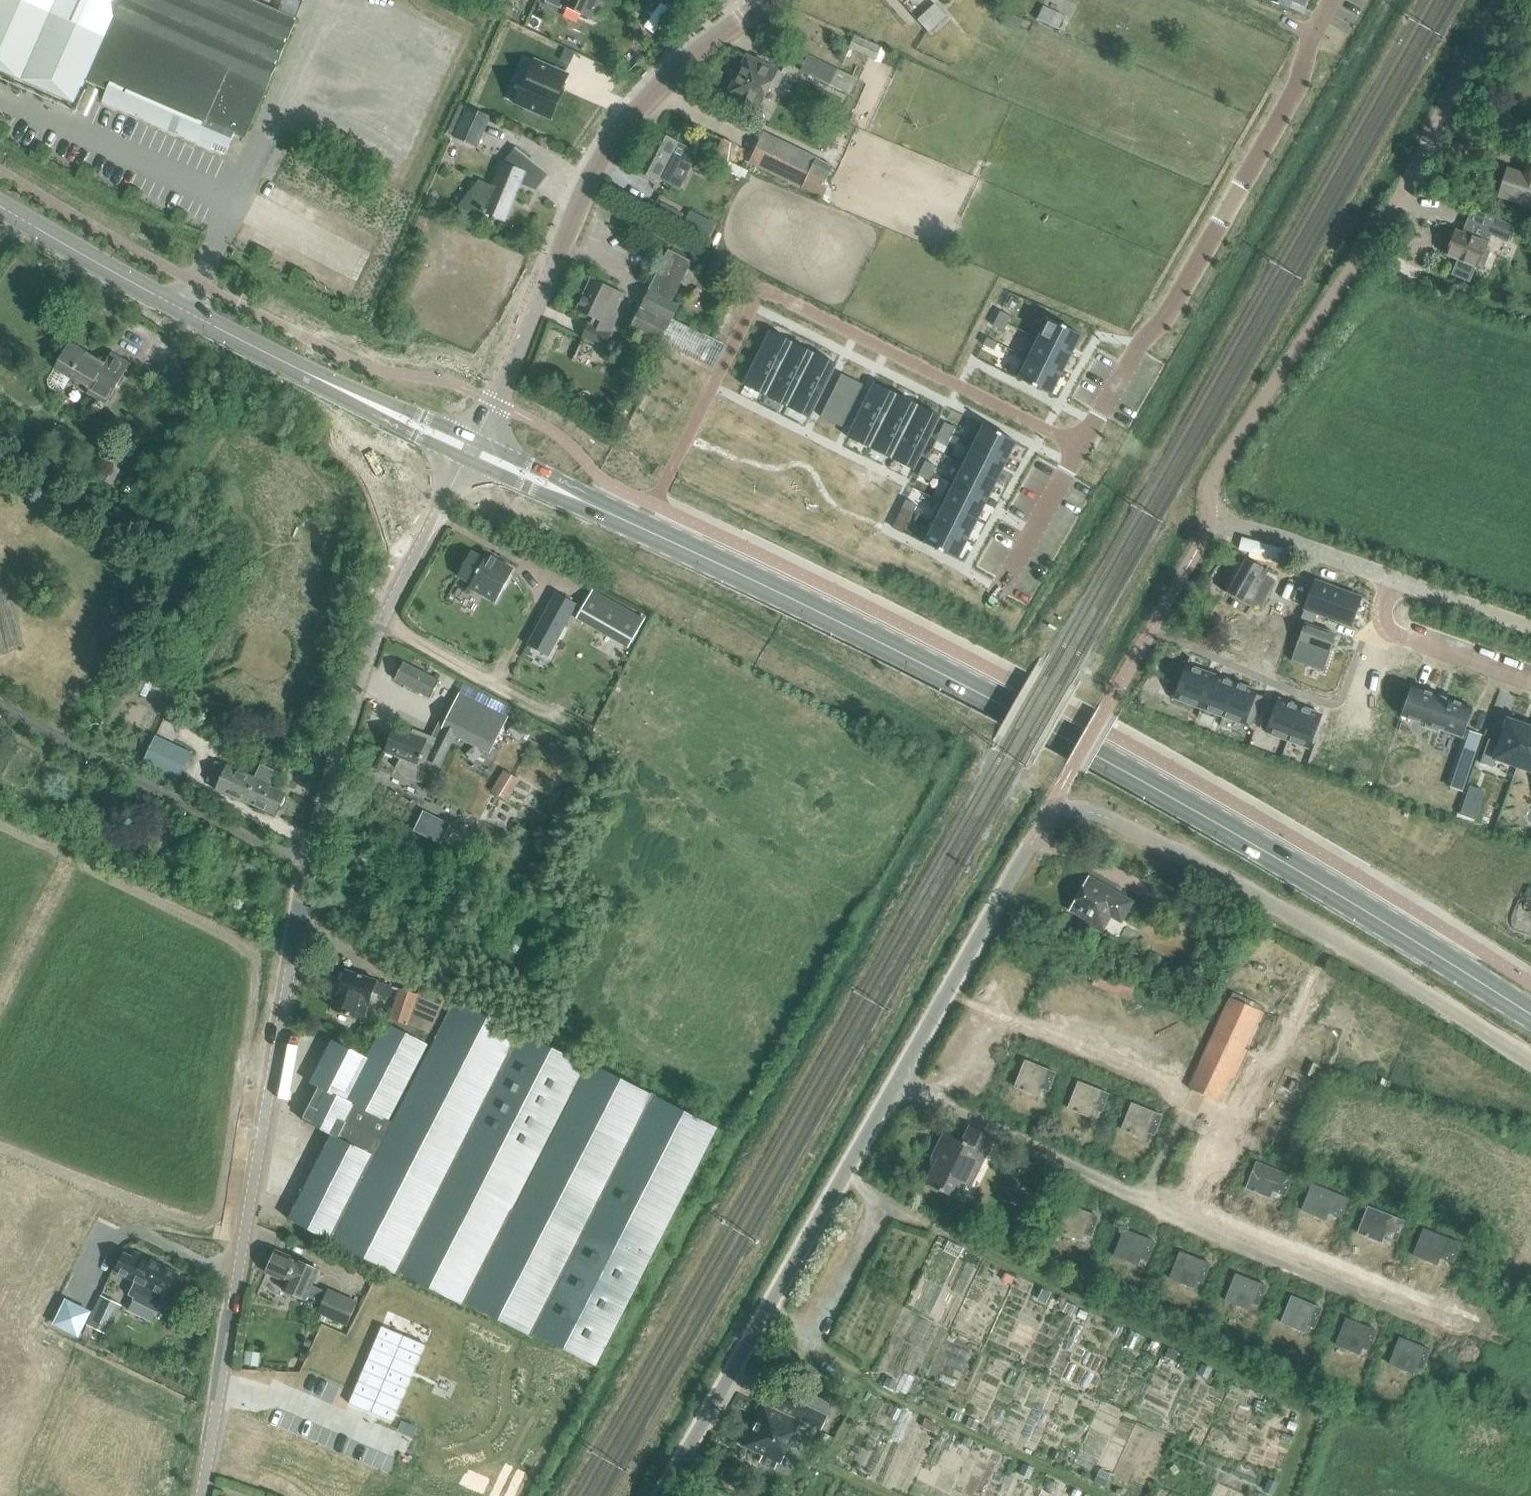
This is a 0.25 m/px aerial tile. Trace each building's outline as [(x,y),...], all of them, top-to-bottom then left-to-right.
[(88,82),(87,86),(88,86),(97,64),(115,72),(102,102),(225,155),(238,126),(247,130),(296,19),(258,2),(258,0),(0,0),(0,71),(76,105),(86,82),(88,82)] [(545,1),(560,9),(562,5),(589,19),(598,0),(546,0),(545,1)] [(1288,9),(1289,7),(1292,1),(1304,7),(1307,0),(1267,0),(1288,9)] [(935,4),(917,20),(928,32),(945,16),(935,4)] [(1001,23),(1015,31),(1020,19),(1006,12),(1001,23)] [(1042,14),(1038,22),(1060,32),(1064,24),(1042,14)] [(875,58),(873,62),(881,62),(886,49),(880,46),(875,58)] [(565,50),(561,60),(569,63),(574,53),(565,50)] [(779,71),(779,70),(763,62),(764,60),(758,57),(756,59),(747,55),(728,94),(759,109),(771,85),(776,87),(783,73),(779,71)] [(805,73),(850,95),(858,79),(812,57),(805,73)] [(527,74),(514,104),(525,108),(524,112),(538,118),(540,115),(551,120),(564,90),(562,89),(568,75),(535,60),(529,75),(527,74)] [(460,105),(446,135),(454,138),(476,148),(489,117),(467,108),(460,105)] [(656,131),(637,168),(661,180),(662,177),(672,183),(684,160),(692,165),(699,152),(656,131)] [(833,167),(817,158),(764,132),(749,163),(802,189),(822,198),(828,187),(824,185),(833,167)] [(486,215),(487,213),(505,221),(521,185),(537,191),(538,190),(536,189),(546,174),(549,175),(549,174),(515,148),(514,149),(516,151),(505,165),(502,163),(492,186),(479,180),(478,181),(480,182),(461,207),(479,220),(484,213),(486,215)] [(708,173),(714,161),(702,154),(695,167),(708,173)] [(727,166),(725,171),(735,176),(739,167),(729,162),(727,166)] [(1497,198),(1530,209),(1530,170),(1528,169),(1528,168),(1526,167),(1524,173),(1507,167),(1506,169),(1508,170),(1499,196),(1498,196),(1497,198)] [(662,204),(657,214),(668,219),(673,209),(662,204)] [(1457,231),(1447,255),(1457,260),(1450,275),(1468,283),(1475,267),(1476,268),(1478,265),(1483,268),(1491,251),(1485,249),(1490,238),(1490,235),(1508,242),(1514,227),(1473,210),(1463,233),(1457,231)] [(688,216),(683,227),(701,236),(706,225),(688,216)] [(712,368),(724,344),(703,334),(672,319),(679,305),(671,301),(691,262),(669,251),(649,290),(630,328),(660,343),(679,352),(712,368)] [(582,338),(604,349),(612,333),(618,317),(615,316),(625,295),(591,279),(576,311),(593,318),(591,324),(588,323),(582,338)] [(1000,311),(997,318),(1008,324),(1011,316),(1000,311)] [(997,318),(993,325),(1004,331),(1008,324),(997,318)] [(1038,338),(1038,339),(1071,356),(1081,336),(1048,319),(1038,338)] [(770,331),(757,358),(779,369),(791,345),(771,335),(772,332),(770,331)] [(1034,336),(1024,356),(1062,375),(1071,356),(1038,339),(1038,338),(1034,336)] [(987,338),(983,345),(994,350),(998,343),(987,338)] [(111,352),(105,363),(70,342),(54,370),(49,378),(48,383),(50,387),(57,391),(61,391),(64,389),(70,379),(90,390),(88,395),(106,406),(130,363),(111,352)] [(791,345),(779,369),(801,380),(813,356),(791,345)] [(813,356),(801,380),(822,391),(836,364),(834,363),(833,366),(813,356)] [(1024,356),(1014,377),(1051,395),(1062,375),(1024,356)] [(757,358),(744,385),(745,386),(746,383),(767,394),(779,369),(757,358)] [(779,369),(767,394),(788,404),(801,380),(779,369)] [(842,374),(838,381),(849,387),(852,379),(842,374)] [(852,379),(849,387),(860,392),(863,385),(852,379)] [(801,380),(788,404),(809,415),(808,417),(809,418),(822,391),(801,380)] [(838,381),(834,388),(845,394),(849,387),(838,381)] [(875,383),(861,410),(883,421),(895,397),(875,387),(876,384),(875,383)] [(849,387),(845,394),(856,399),(860,392),(849,387)] [(834,388),(831,395),(842,401),(845,394),(834,388)] [(845,394),(842,401),(853,406),(856,399),(845,394)] [(831,395),(828,402),(838,408),(842,401),(831,395)] [(895,397),(883,421),(905,432),(917,408),(895,397)] [(842,401),(838,408),(849,413),(853,406),(842,401)] [(828,402),(824,409),(835,414),(838,408),(828,402)] [(838,408),(835,414),(846,420),(849,413),(838,408)] [(917,408),(905,432),(927,443),(940,416),(939,415),(937,418),(917,408)] [(824,409),(820,417),(831,422),(835,414),(824,409)] [(861,410),(848,437),(849,438),(850,435),(871,446),(883,421),(861,410)] [(835,414),(831,422),(842,428),(846,420),(835,414)] [(883,421),(871,446),(893,456),(905,432),(883,421)] [(944,422),(941,430),(952,435),(956,428),(944,422)] [(979,423),(969,444),(1007,462),(1017,442),(979,423)] [(941,430),(937,437),(948,442),(952,435),(941,430)] [(905,432),(893,456),(913,467),(912,469),(913,470),(927,443),(905,432)] [(969,444),(959,464),(963,466),(964,465),(997,482),(1007,462),(969,444)] [(925,461),(922,468),(933,474),(936,466),(925,461)] [(98,480),(109,486),(118,470),(109,465),(98,480)] [(955,484),(954,484),(987,501),(997,482),(964,465),(963,466),(955,484)] [(922,468),(918,475),(929,481),(933,474),(922,468)] [(950,481),(940,501),(978,520),(987,501),(954,484),(955,484),(950,481)] [(906,500),(902,507),(913,512),(917,505),(906,500)] [(940,501),(930,522),(934,524),(935,523),(968,540),(978,520),(940,501)] [(902,507),(899,514),(910,520),(913,512),(902,507)] [(497,518),(493,527),(502,532),(507,524),(497,518)] [(934,524),(925,543),(958,560),(968,540),(935,523),(934,524)] [(471,583),(469,587),(495,602),(513,569),(487,554),(484,559),(471,551),(457,576),(471,583)] [(1268,571),(1254,563),(1240,556),(1222,589),(1253,607),(1255,603),(1261,606),(1275,581),(1266,576),(1268,571)] [(1305,610),(1350,627),(1361,598),(1316,581),(1305,610)] [(645,618),(594,589),(578,619),(629,647),(645,618)] [(577,604),(556,592),(527,645),(548,656),(577,604)] [(1315,615),(1302,611),(1300,619),(1312,624),(1315,615)] [(1323,671),(1336,634),(1305,624),(1292,660),(1323,671)] [(1228,651),(1239,656),(1244,643),(1233,638),(1228,651)] [(1164,694),(1170,697),(1193,705),(1205,671),(1182,662),(1177,660),(1175,664),(1168,661),(1163,676),(1170,678),(1164,694)] [(395,680),(430,698),(439,680),(404,662),(395,680)] [(1193,705),(1213,713),(1226,679),(1211,673),(1205,671),(1193,705)] [(1226,679),(1213,713),(1234,720),(1235,718),(1241,703),(1248,706),(1252,692),(1245,690),(1247,686),(1232,681),(1226,679)] [(1462,737),(1472,708),(1411,686),(1401,716),(1425,724),(1424,727),(1439,732),(1440,729),(1462,737)] [(489,754),(508,716),(460,692),(441,730),(442,730),(437,741),(426,735),(425,738),(397,725),(386,751),(402,759),(398,767),(400,770),(403,772),(407,775),(412,778),(415,779),(421,781),(426,781),(434,764),(438,766),(453,736),(489,754)] [(1277,698),(1265,732),(1287,739),(1299,705),(1277,698)] [(1299,705),(1287,739),(1308,747),(1309,743),(1314,729),(1319,715),(1320,713),(1299,705)] [(1250,709),(1245,722),(1252,725),(1257,711),(1250,709)] [(586,711),(583,718),(591,722),(594,715),(586,711)] [(1319,715),(1314,729),(1321,732),(1326,718),(1319,715)] [(1500,743),(1488,739),(1480,763),(1493,767),(1496,758),(1517,765),(1530,728),(1508,720),(1500,743)] [(1530,770),(1530,728),(1517,765),(1530,770)] [(1314,729),(1309,743),(1317,746),(1321,732),(1314,729)] [(1470,732),(1456,773),(1467,777),(1482,736),(1470,732)] [(143,764),(178,780),(191,753),(155,737),(143,764)] [(284,797),(285,793),(270,787),(277,772),(261,765),(255,778),(226,765),(215,790),(246,803),(247,802),(276,815),(280,806),(283,805),(285,799),(284,797)] [(521,780),(505,770),(492,791),(508,801),(521,780)] [(1459,814),(1473,819),(1477,806),(1464,801),(1459,814)] [(1083,919),(1098,927),(1106,912),(1121,920),(1130,903),(1088,879),(1071,909),(1085,917),(1083,919)] [(1098,970),(1092,985),(1129,1000),(1135,986),(1140,988),(1144,978),(1102,961),(1098,970)] [(377,980),(346,970),(332,1008),(365,1020),(373,993),(389,998),(393,986),(377,980)] [(459,995),(423,976),(418,995),(408,1025),(405,1033),(412,1036),(431,1046),(456,999),(459,995)] [(1197,997),(1207,987),(1197,977),(1187,986),(1197,997)] [(408,1025),(418,995),(399,988),(388,1018),(408,1025)] [(1264,1012),(1230,998),(1189,1088),(1219,1102),(1224,1091),(1248,1050),(1245,1048),(1247,1045),(1249,1046),(1258,1025),(1258,1024),(1259,1022),(1260,1022),(1264,1012)] [(533,1334),(596,1366),(598,1364),(718,1128),(588,1061),(586,1065),(456,999),(432,1046),(431,1046),(427,1044),(328,1239),(399,1275),(400,1273),(466,1306),(467,1304),(533,1336),(533,1334)] [(288,1219),(328,1239),(427,1044),(412,1036),(405,1033),(385,1023),(367,1059),(331,1041),(310,1083),(318,1087),(302,1120),(331,1135),(288,1219)] [(979,1053),(968,1080),(1025,1103),(1041,1062),(1018,1053),(1013,1066),(979,1053)] [(1092,1118),(1095,1109),(1104,1113),(1111,1094),(1078,1081),(1067,1108),(1092,1118)] [(1145,1140),(1148,1133),(1157,1136),(1165,1116),(1132,1102),(1121,1130),(1145,1140)] [(937,1159),(925,1183),(954,1198),(962,1183),(971,1187),(995,1138),(969,1125),(961,1141),(944,1132),(932,1156),(937,1159)] [(1245,1188),(1270,1198),(1273,1191),(1285,1196),(1293,1176),(1256,1161),(1245,1188)] [(1301,1210),(1326,1220),(1329,1214),(1341,1219),(1349,1198),(1312,1183),(1301,1210)] [(1101,1217),(1092,1214),(1068,1204),(1057,1231),(1081,1241),(1084,1234),(1093,1238),(1101,1217)] [(1357,1233),(1381,1243),(1384,1236),(1397,1241),(1405,1220),(1368,1206),(1357,1233)] [(1466,1286),(1483,1244),(1438,1226),(1422,1269),(1466,1286)] [(1138,1266),(1140,1259),(1149,1263),(1157,1242),(1148,1238),(1124,1229),(1113,1256),(1138,1266)] [(322,1303),(317,1312),(347,1325),(357,1302),(327,1289),(326,1292),(311,1285),(318,1269),(275,1250),(265,1272),(286,1281),(282,1290),(304,1300),(306,1296),(322,1303)] [(1193,1288),(1196,1281),(1205,1285),(1213,1264),(1204,1261),(1180,1251),(1169,1278),(1193,1288)] [(133,1302),(155,1313),(164,1295),(165,1296),(177,1273),(134,1252),(132,1256),(124,1252),(115,1271),(135,1281),(128,1295),(135,1298),(133,1302)] [(1249,1310),(1252,1303),(1261,1307),(1269,1286),(1260,1283),(1235,1273),(1225,1301),(1249,1310)] [(1006,1274),(1003,1281),(1011,1285),(1015,1278),(1006,1274)] [(1044,1289),(1038,1299),(1046,1304),(1052,1293),(1044,1289)] [(87,1325),(105,1333),(119,1305),(101,1296),(87,1325)] [(1305,1333),(1308,1325),(1318,1329),(1325,1309),(1316,1305),(1291,1296),(1280,1323),(1305,1333)] [(1080,1310),(1077,1316),(1085,1320),(1088,1314),(1080,1310)] [(1360,1355),(1362,1348),(1372,1352),(1379,1331),(1346,1317),(1335,1345),(1360,1355)] [(1116,1325),(1113,1332),(1120,1335),(1123,1328),(1116,1325)] [(382,1326),(349,1403),(393,1422),(426,1345),(382,1326)] [(1420,1402),(1440,1353),(1417,1344),(1397,1392),(1420,1402)] [(1169,1348),(1166,1357),(1176,1361),(1179,1352),(1169,1348)] [(258,1353),(244,1350),(242,1364),(256,1366),(258,1353)] [(1203,1365),(1198,1374),(1207,1378),(1211,1369),(1203,1365)] [(889,1377),(885,1385),(894,1389),(898,1381),(889,1377)] [(763,1404),(744,1446),(763,1455),(778,1462),(781,1463),(801,1421),(821,1430),(828,1416),(834,1405),(820,1398),(814,1409),(796,1400),(779,1393),(772,1408),(763,1404)] [(1259,1400),(1256,1408),(1262,1411),(1265,1403),(1259,1400)] [(954,1411),(951,1417),(959,1421),(962,1414),(954,1411)] [(970,1417),(966,1426),(976,1430),(980,1422),(970,1417)] [(926,1419),(922,1427),(933,1433),(937,1424),(926,1419)] [(1289,1421),(1287,1428),(1296,1431),(1298,1424),(1289,1421)] [(819,1447),(827,1451),(834,1439),(825,1435),(819,1447)] [(964,1438),(962,1444),(970,1448),(973,1442),(964,1438)] [(1054,1449),(1051,1458),(1059,1462),(1063,1453),(1054,1449)] [(1025,1465),(1021,1475),(1031,1479),(1035,1470),(1025,1465)] [(1099,1476),(1095,1483),(1106,1488),(1109,1481),(1099,1476)] [(1270,1479),(1265,1490),(1274,1495),(1279,1484),(1270,1479)]
